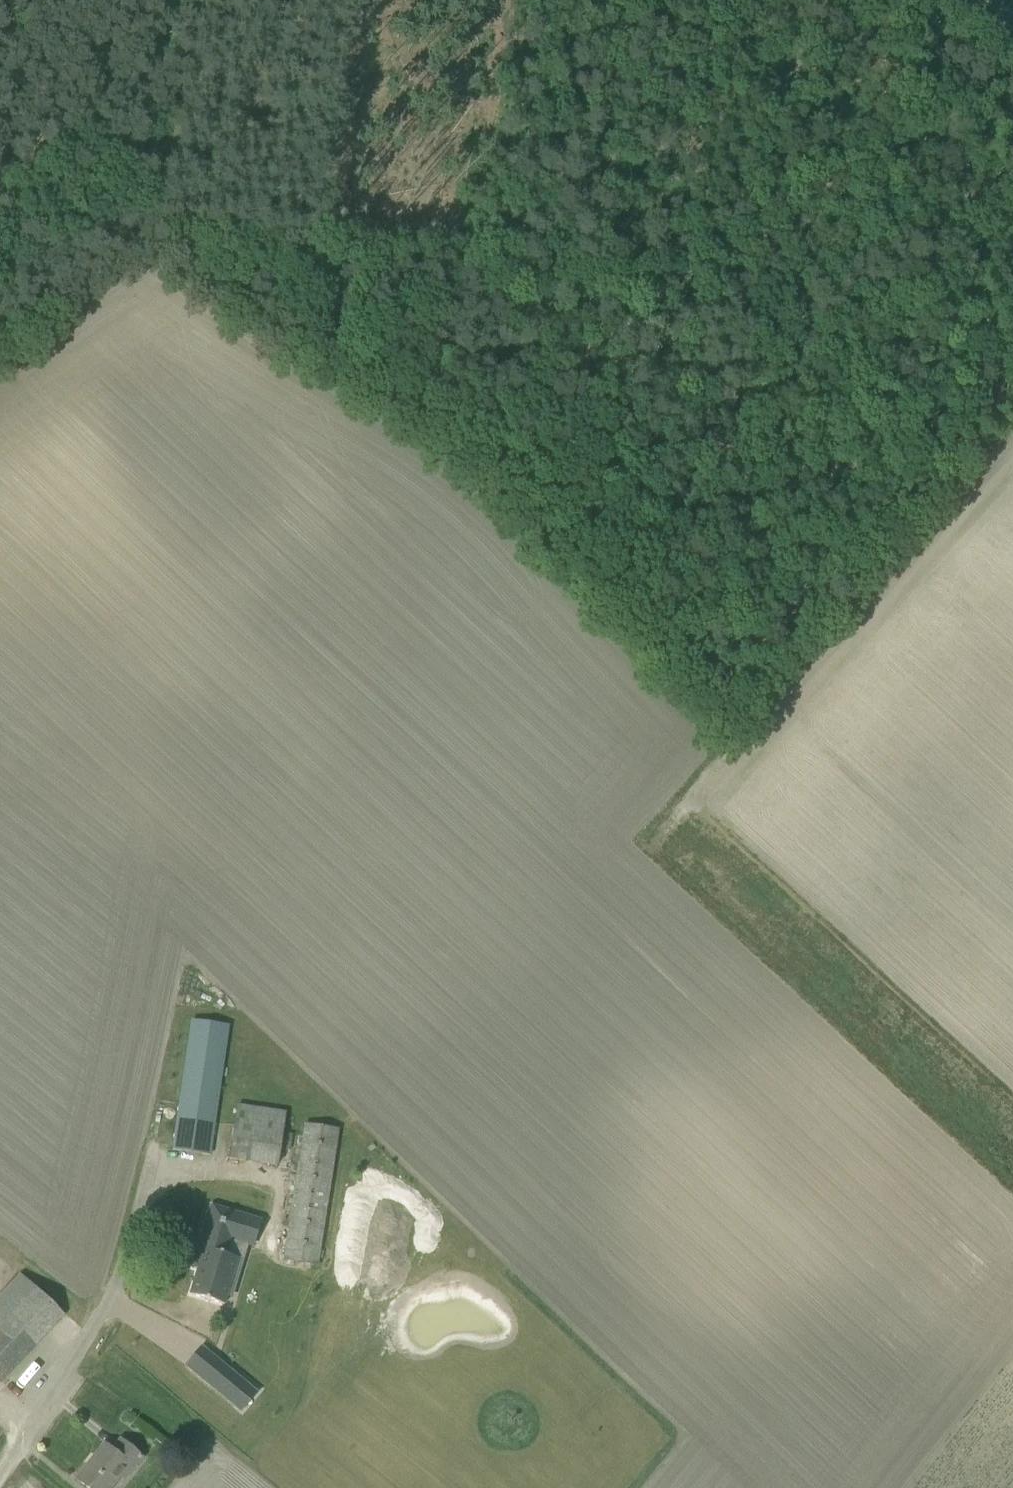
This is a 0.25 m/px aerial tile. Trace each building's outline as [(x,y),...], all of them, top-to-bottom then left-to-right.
[(173,1150),(209,1155),(229,1027),(192,1022),(173,1150)] [(283,1134),(286,1112),(237,1105),(228,1161),(278,1168),(280,1150),(290,1151),(293,1135),(283,1134)] [(304,1125),(284,1260),(317,1265),(338,1130),(304,1125)] [(250,1217),(210,1205),(191,1268),(197,1270),(189,1295),(224,1306),(229,1288),(233,1290),(235,1284),(234,1284),(241,1262),(225,1257),(230,1241),(242,1244),(250,1217)] [(393,1273),(311,1290),(315,1309),(397,1291),(393,1273)] [(0,1335),(0,1384),(64,1315),(21,1275),(0,1297),(0,1332),(2,1333),(0,1335)] [(87,1487),(111,1487),(128,1466),(132,1470),(142,1458),(120,1440),(111,1451),(104,1445),(76,1479),(87,1487)]
